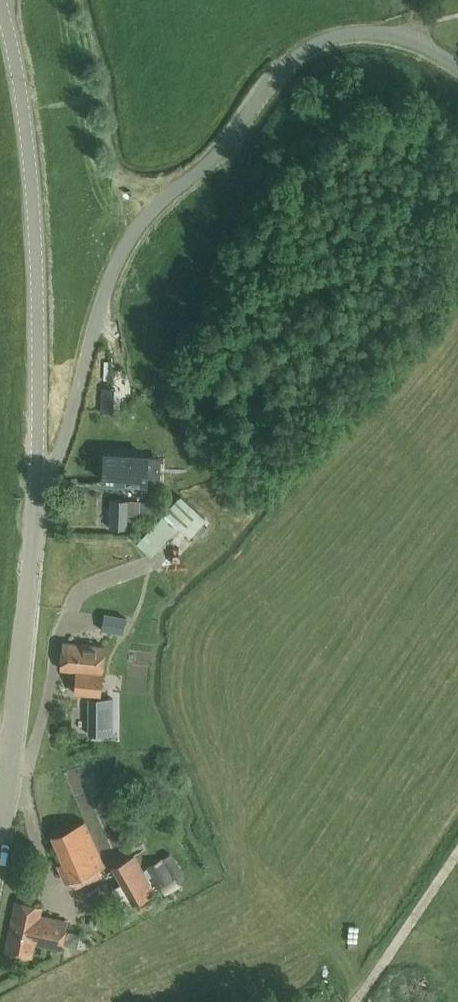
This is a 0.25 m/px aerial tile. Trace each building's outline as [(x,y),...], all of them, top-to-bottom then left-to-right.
[(121,409),(122,387),(108,387),(107,409),(121,409)] [(103,454),(102,480),(146,482),(147,456),(103,454)] [(123,492),(71,494),(71,521),(124,520),(123,492)] [(180,496),(164,513),(137,543),(151,556),(178,526),(190,536),(196,530),(203,536),(210,529),(203,522),(205,519),(180,496)] [(141,517),(153,517),(154,500),(141,500),(141,517)] [(104,613),(101,630),(123,634),(126,616),(104,613)] [(60,670),(76,671),(74,693),(100,696),(102,674),(105,647),(62,643),(60,670)] [(90,743),(113,743),(113,735),(114,735),(113,699),(89,699),(89,734),(90,734),(90,743)] [(71,880),(104,865),(85,821),(52,836),(71,880)] [(134,854),(111,867),(132,905),(156,892),(134,854)] [(170,854),(145,868),(157,889),(174,879),(173,875),(180,871),(170,854)] [(42,906),(15,901),(5,952),(31,958),(34,944),(61,949),(63,941),(74,943),(77,928),(66,926),(67,923),(40,917),(42,906)]
